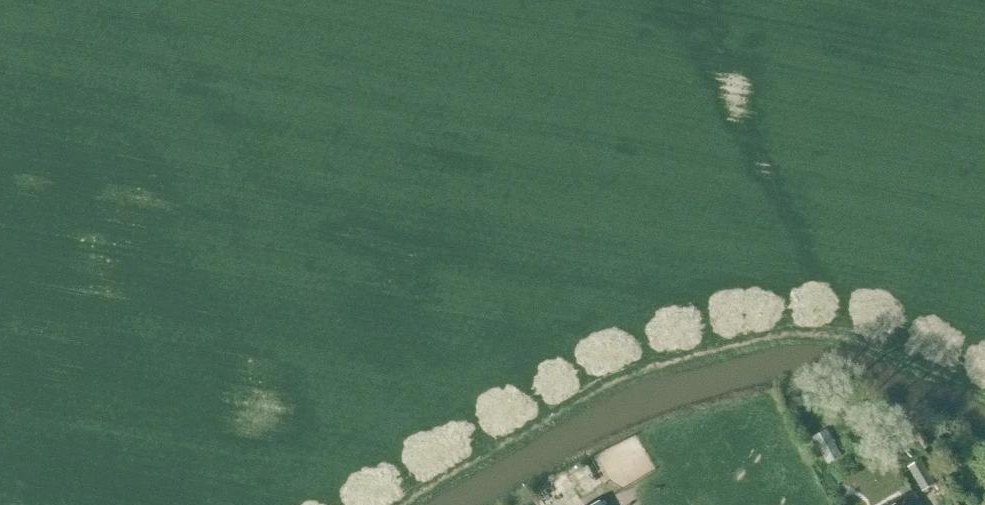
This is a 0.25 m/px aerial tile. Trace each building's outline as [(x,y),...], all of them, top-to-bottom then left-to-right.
[(826,451),(838,441),(828,430),(816,440),(826,451)] [(935,484),(920,461),(907,469),(922,492),(935,484)] [(892,504),(920,504),(913,492),(892,504)]
